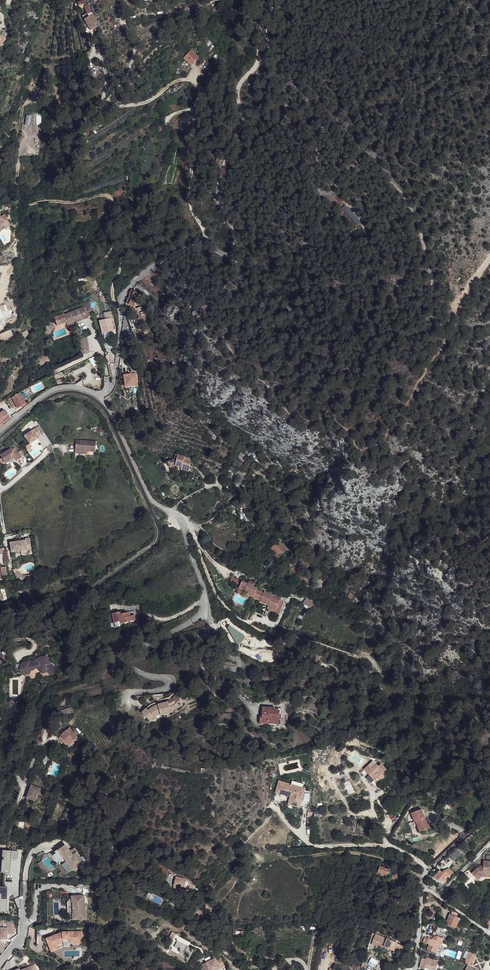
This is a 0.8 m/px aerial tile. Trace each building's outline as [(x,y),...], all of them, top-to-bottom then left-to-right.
[(80,25),(84,34),(89,32),(89,31),(93,28),(92,25),(95,23),(89,13),(87,5),(82,7),(84,15),(80,17),(83,23),(80,25)] [(112,16),(100,16),(100,20),(103,20),(103,24),(111,24),(112,16)] [(191,51),(184,58),(190,64),(197,57),(191,51)] [(129,295),(126,304),(135,306),(138,298),(140,297),(137,293),(135,293),(132,291),(129,295)] [(63,314),(55,317),(58,326),(66,322),(67,324),(74,321),(75,323),(88,318),(88,317),(93,315),(90,302),(88,302),(83,304),(84,307),(64,315),(63,314)] [(140,323),(141,326),(148,324),(144,308),(137,310),(138,318),(138,320),(138,321),(139,323),(140,323)] [(100,321),(103,333),(114,331),(111,319),(100,321)] [(51,322),(47,329),(51,331),(55,325),(51,322)] [(0,335),(0,337),(1,339),(6,337),(8,340),(2,342),(3,345),(12,342),(12,341),(15,340),(11,330),(8,331),(9,334),(6,336),(5,333),(0,335)] [(26,331),(20,334),(23,339),(29,335),(26,331)] [(90,352),(87,335),(79,336),(82,354),(90,352)] [(50,359),(47,353),(37,358),(40,364),(50,359)] [(138,374),(125,376),(126,384),(131,383),(131,388),(140,386),(138,374)] [(20,393),(11,397),(16,406),(17,409),(26,404),(20,393)] [(10,417),(4,410),(0,413),(0,425),(10,417)] [(36,427),(24,435),(29,443),(37,438),(37,437),(41,434),(36,427)] [(96,442),(76,440),(75,453),(79,454),(79,450),(86,451),(95,452),(96,442)] [(20,457),(17,450),(13,452),(10,448),(0,454),(0,455),(4,462),(13,456),(15,460),(20,457)] [(195,457),(180,453),(179,458),(173,461),(175,467),(179,464),(186,466),(185,468),(193,470),(195,462),(194,462),(195,457)] [(238,466),(234,471),(237,473),(236,473),(246,481),(251,475),(242,467),(240,469),(238,466)] [(292,546),(281,536),(280,538),(281,540),(276,546),(280,549),(278,552),(282,556),(292,546)] [(16,542),(10,542),(12,552),(21,551),(21,555),(28,554),(28,551),(32,551),(30,538),(26,539),(26,540),(19,541),(16,542)] [(281,540),(280,538),(272,547),(278,552),(280,549),(276,546),(281,540)] [(231,577),(228,584),(238,588),(240,581),(231,577)] [(254,589),(255,588),(251,586),(252,585),(246,583),(246,584),(240,581),(238,588),(244,590),(243,592),(252,595),(254,589)] [(262,592),(254,589),(252,595),(252,597),(259,600),(259,601),(267,604),(267,606),(271,607),(275,609),(278,599),(271,595),(272,594),(263,591),(262,592)] [(315,602),(306,597),(305,600),(311,604),(311,605),(312,606),(315,602)] [(281,600),(278,599),(275,609),(271,607),(270,609),(277,612),(281,600)] [(134,615),(133,612),(123,615),(124,622),(135,620),(134,615)] [(116,614),(118,623),(124,622),(123,615),(122,613),(116,614)] [(22,663),(16,664),(15,669),(16,670),(20,670),(25,675),(29,673),(30,670),(33,669),(34,668),(37,667),(42,672),(46,671),(50,674),(53,673),(55,667),(51,664),(51,661),(46,656),(36,659),(36,660),(30,662),(29,661),(22,663)] [(142,714),(150,723),(155,718),(157,716),(160,715),(161,717),(171,714),(170,709),(174,707),(177,705),(173,701),(168,704),(164,706),(158,707),(158,709),(154,711),(150,713),(146,710),(142,714)] [(174,707),(170,709),(171,713),(174,712),(177,710),(180,708),(177,705),(174,707)] [(267,707),(266,724),(285,725),(285,715),(284,715),(284,711),(279,710),(272,710),(272,708),(267,707)] [(54,724),(56,717),(50,714),(47,721),(54,724)] [(70,729),(67,732),(74,740),(78,737),(70,729)] [(69,745),(74,740),(67,732),(66,730),(61,735),(69,745)] [(67,746),(69,745),(61,735),(59,737),(67,746)] [(39,760),(42,762),(45,758),(46,758),(48,756),(44,753),(39,760)] [(374,780),(378,776),(373,771),(377,768),(375,766),(377,765),(376,764),(371,769),(368,765),(364,769),(374,780)] [(373,771),(378,776),(384,771),(386,769),(382,764),(379,767),(377,765),(375,766),(377,768),(373,771)] [(378,776),(381,780),(383,777),(386,774),(384,771),(378,776)] [(294,797),(291,806),(299,809),(304,793),(295,790),(296,787),(279,782),(276,791),(294,797)] [(45,789),(32,784),(27,797),(41,802),(45,789)] [(290,798),(288,805),(291,806),(294,797),(276,791),(275,793),(290,798)] [(40,808),(37,815),(42,817),(45,811),(40,808)] [(419,832),(430,828),(429,825),(428,825),(421,809),(411,813),(414,822),(416,822),(419,832)] [(70,852),(65,845),(55,852),(57,854),(60,859),(61,861),(63,860),(65,863),(71,871),(83,863),(79,859),(76,854),(74,856),(72,854),(71,854),(70,852)] [(75,848),(70,852),(71,854),(72,854),(74,856),(76,854),(78,853),(75,848)] [(457,851),(451,857),(451,858),(454,860),(460,853),(457,851)] [(477,880),(481,877),(489,877),(489,861),(483,861),(483,866),(483,867),(479,867),(477,867),(471,873),(477,880)] [(387,875),(389,869),(380,866),(378,872),(387,875)] [(434,877),(438,880),(440,878),(443,874),(444,873),(443,873),(442,872),(440,870),(434,877)] [(180,880),(179,886),(188,888),(188,890),(191,890),(193,885),(190,882),(180,880)] [(84,895),(72,896),(72,897),(67,902),(68,914),(73,918),(73,920),(86,919),(84,895)] [(458,913),(453,911),(451,914),(450,914),(446,923),(456,927),(460,918),(456,916),(458,913)] [(5,944),(6,943),(8,943),(8,937),(8,934),(15,934),(16,921),(9,921),(9,922),(4,921),(0,921),(0,950),(5,944)] [(70,943),(70,942),(82,941),(82,932),(63,932),(46,939),(50,948),(56,946),(63,943),(66,943),(70,943)] [(432,942),(438,945),(440,942),(442,936),(438,934),(435,940),(433,939),(432,942)] [(374,947),(375,945),(380,947),(381,944),(383,940),(375,937),(372,945),(374,947)] [(424,942),(430,944),(437,947),(438,945),(432,942),(433,939),(428,937),(428,938),(425,937),(424,942)] [(384,945),(383,947),(394,951),(399,953),(401,946),(397,944),(397,943),(386,939),(386,940),(384,945)] [(399,956),(403,947),(401,946),(399,953),(394,951),(393,953),(399,956)] [(420,967),(424,969),(425,967),(429,968),(432,959),(428,958),(427,959),(423,958),(420,967)] [(221,959),(217,961),(215,959),(201,966),(200,967),(202,969),(227,969),(221,959)] [(432,959),(429,968),(435,969),(436,969),(438,961),(432,959)] [(369,969),(371,969),(373,967),(363,962),(362,966),(369,969)]
